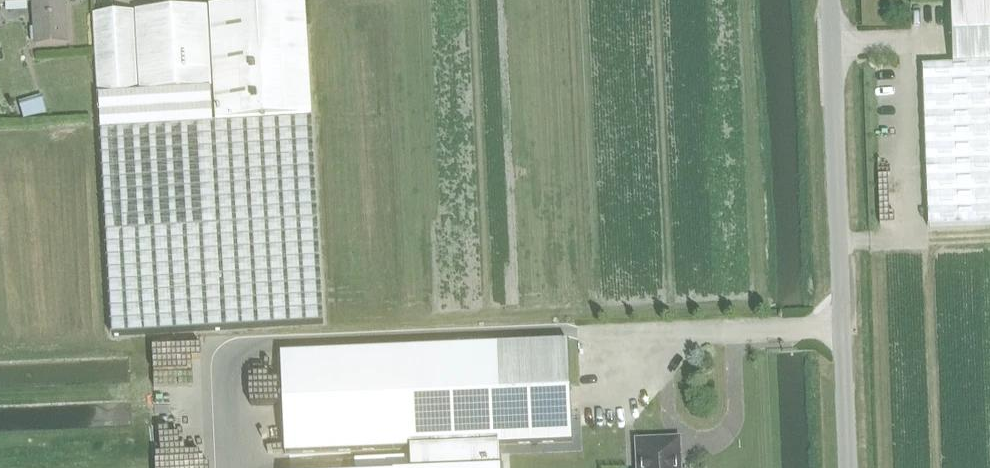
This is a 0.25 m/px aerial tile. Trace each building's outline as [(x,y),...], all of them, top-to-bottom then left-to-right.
[(0,3),(33,1),(36,45),(68,43),(66,0),(0,0),(0,3)] [(213,88),(216,122),(311,117),(305,2),(271,4),(270,0),(254,0),(254,5),(209,8),(213,88)] [(989,63),(989,0),(950,1),(952,64),(989,63)] [(101,11),(94,11),(95,14),(94,14),(99,94),(213,88),(209,8),(101,14),(101,11)] [(952,64),(922,65),(926,225),(989,223),(989,63),(952,64)] [(213,88),(99,94),(113,335),(324,323),(311,117),(216,122),(213,88)] [(365,350),(281,354),(285,454),(382,450),(480,446),(501,445),(573,442),(569,342),(448,347),(365,350)] [(638,458),(640,458),(641,467),(679,467),(679,456),(680,456),(680,438),(638,440),(638,458)] [(501,445),(480,446),(410,449),(410,467),(502,467),(501,445)]
